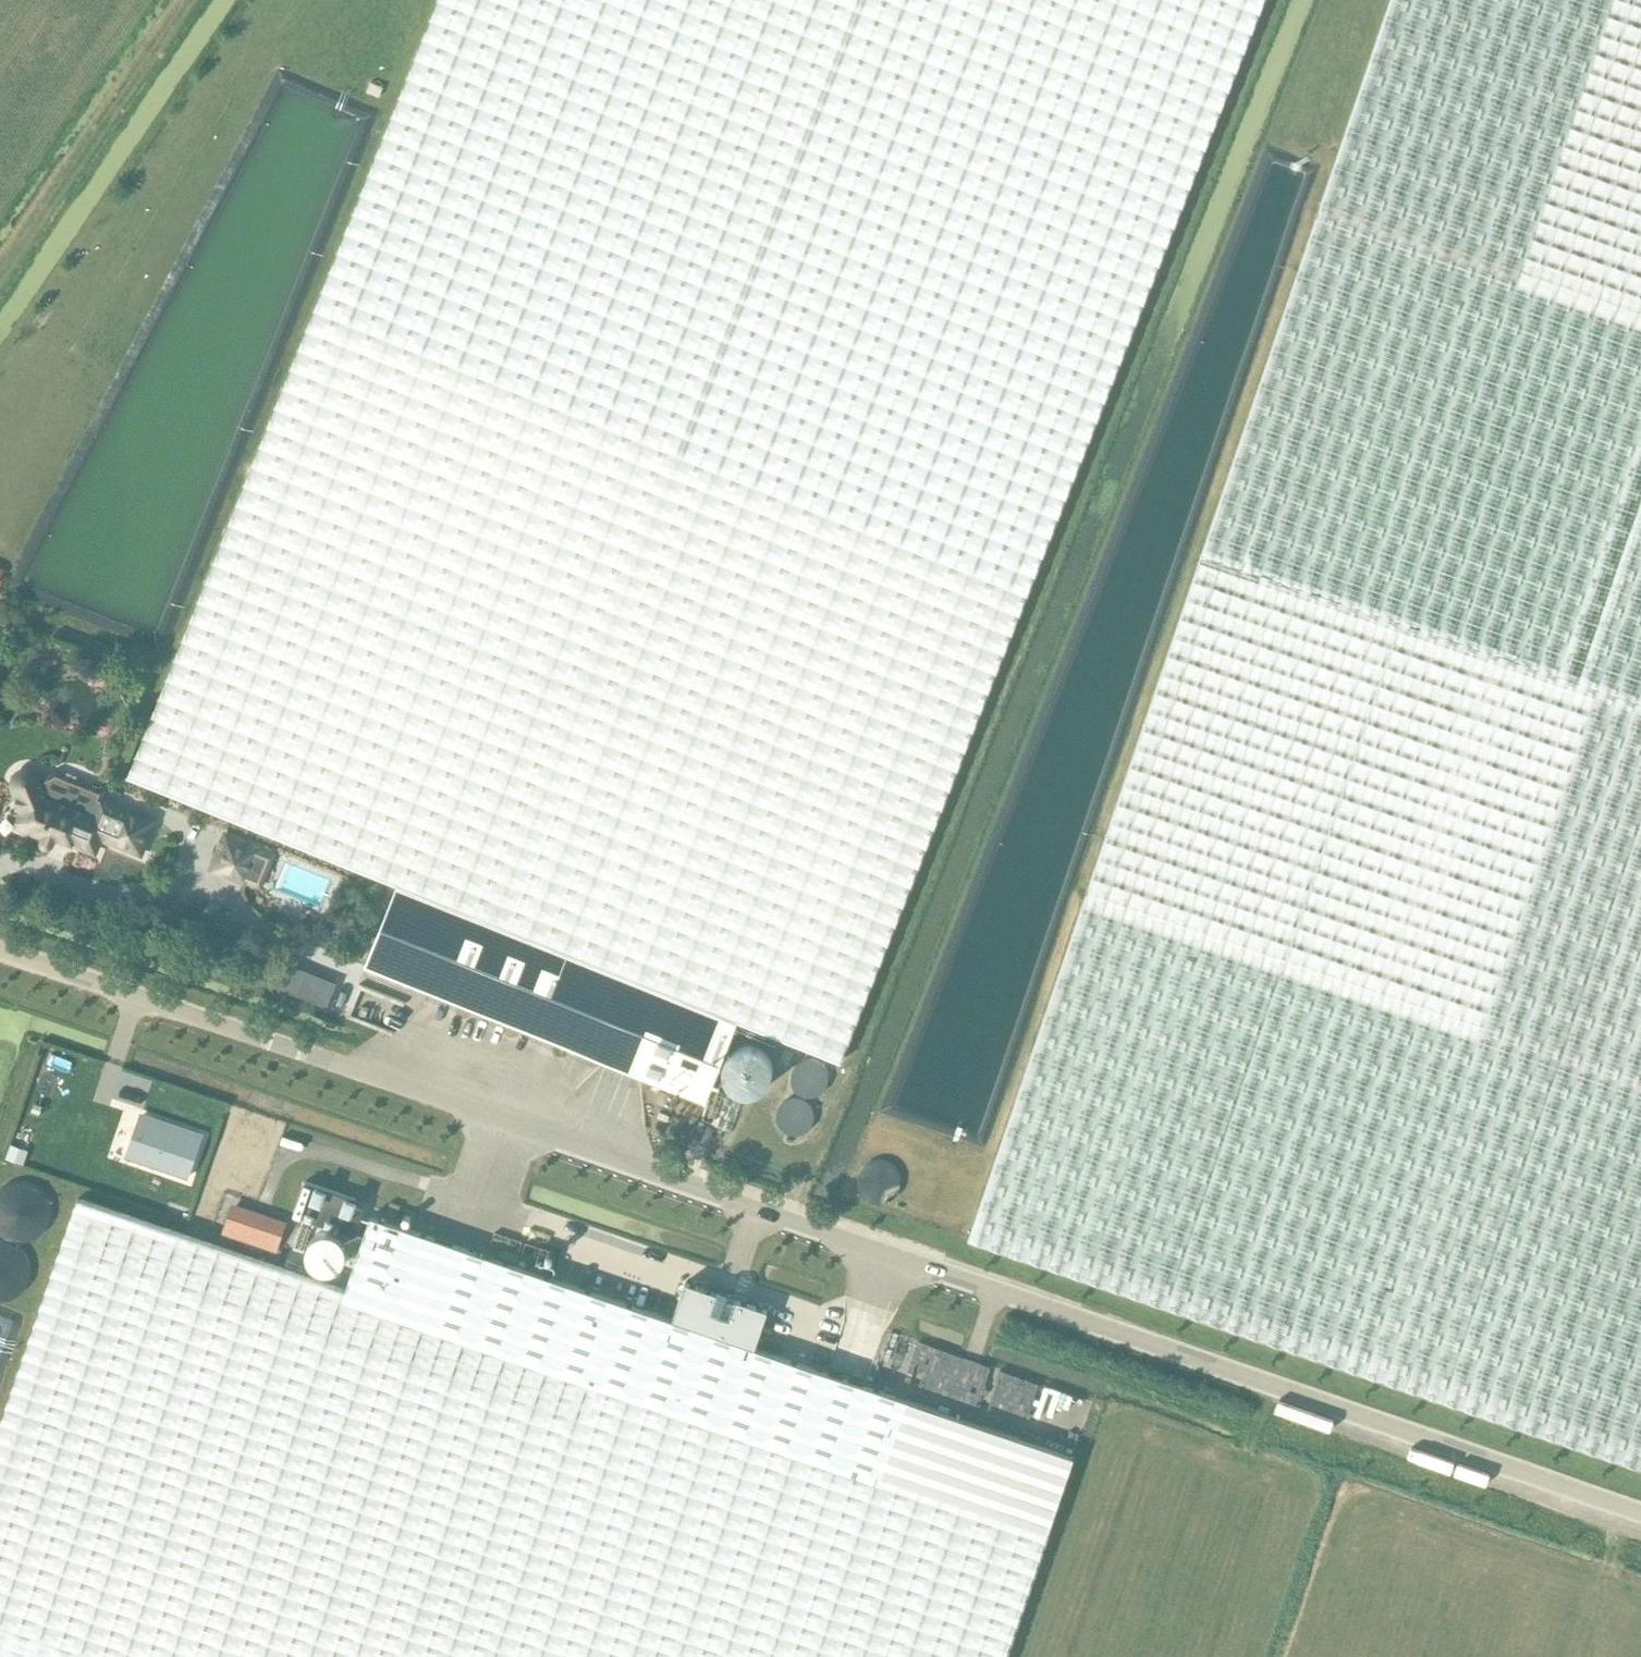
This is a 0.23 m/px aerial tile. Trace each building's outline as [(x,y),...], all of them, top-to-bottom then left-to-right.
[(131,779),(401,887),(368,968),(643,1078),(708,1104),(723,1068),(728,1054),(741,1023),(844,1064),(860,1023),(1021,619),(1256,30),(1268,0),(441,0),(429,30),(131,779)] [(1640,1465),(1640,0),(1391,0),(969,1236),(1640,1465)] [(32,770),(30,770),(27,770),(25,770),(21,771),(19,773),(17,774),(16,776),(14,779),(14,780),(14,781),(13,782),(13,785),(14,787),(14,789),(14,790),(23,810),(16,828),(42,838),(42,839),(42,840),(42,841),(43,843),(43,844),(44,845),(45,846),(46,846),(48,846),(50,846),(51,846),(52,845),(53,844),(54,843),(58,831),(94,845),(98,835),(140,852),(153,820),(101,799),(95,813),(48,794),(41,778),(40,776),(38,774),(38,773),(35,772),(33,771),(32,770)] [(210,870),(247,886),(262,849),(261,849),(262,846),(224,830),(208,868),(210,869),(210,870)] [(777,1096),(790,1055),(745,1041),(732,1082),(777,1096)] [(657,1103),(677,1111),(681,1100),(662,1092),(657,1103)] [(809,1131),(816,1102),(792,1097),(785,1125),(809,1131)] [(141,1117),(126,1159),(188,1180),(203,1138),(141,1117)] [(411,1181),(425,1187),(432,1169),(417,1164),(411,1181)] [(1,1235),(3,1236),(5,1238),(7,1239),(10,1240),(12,1241),(15,1241),(18,1242),(20,1242),(25,1241),(28,1241),(30,1240),(33,1239),(35,1238),(37,1236),(40,1235),(42,1233),(43,1231),(45,1229),(46,1227),(48,1224),(49,1222),(49,1220),(50,1217),(50,1214),(50,1212),(50,1209),(50,1207),(49,1204),(49,1201),(48,1199),(46,1197),(45,1194),(43,1192),(42,1190),(40,1189),(38,1187),(35,1186),(33,1184),(31,1183),(28,1183),(26,1182),(23,1182),(20,1181),(18,1182),(15,1182),(13,1183),(10,1183),(8,1184),(5,1185),(3,1187),(1,1188),(0,1189),(0,1234),(1,1235)] [(356,1199),(305,1181),(293,1215),(353,1236),(362,1210),(353,1207),(356,1199)] [(1049,1530),(1074,1457),(909,1400),(755,1347),(768,1310),(737,1299),(738,1294),(719,1288),(717,1292),(686,1282),(673,1319),(371,1216),(346,1290),(78,1198),(0,1427),(0,1656),(1005,1656),(1049,1530)] [(282,1250),(293,1221),(238,1200),(227,1230),(282,1250)] [(333,1271),(336,1270),(337,1269),(340,1267),(341,1265),(343,1263),(344,1261),(345,1260),(346,1256),(346,1255),(346,1253),(346,1251),(346,1249),(346,1248),(345,1245),(344,1243),(343,1242),(342,1240),(341,1239),(340,1238),(337,1236),(336,1235),(334,1234),(331,1233),(327,1233),(326,1233),(322,1233),(321,1234),(317,1235),(315,1237),(313,1238),(312,1239),(310,1242),(308,1245),(308,1247),(307,1248),(307,1250),(307,1252),(307,1253),(307,1255),(308,1257),(309,1260),(309,1262),(311,1264),(312,1266),(314,1267),(316,1269),(319,1271),(323,1272),(324,1272),(326,1272),(330,1272),(333,1271)] [(1,1301),(3,1300),(6,1300),(11,1298),(13,1297),(16,1296),(18,1295),(20,1293),(22,1291),(23,1289),(25,1287),(26,1285),(27,1282),(28,1280),(29,1277),(29,1275),(29,1272),(29,1269),(29,1267),(29,1264),(28,1262),(27,1259),(26,1257),(25,1254),(23,1252),(22,1250),(20,1248),(18,1247),(16,1245),(13,1244),(11,1243),(8,1242),(6,1241),(1,1240),(0,1240),(0,1301),(1,1301)]
